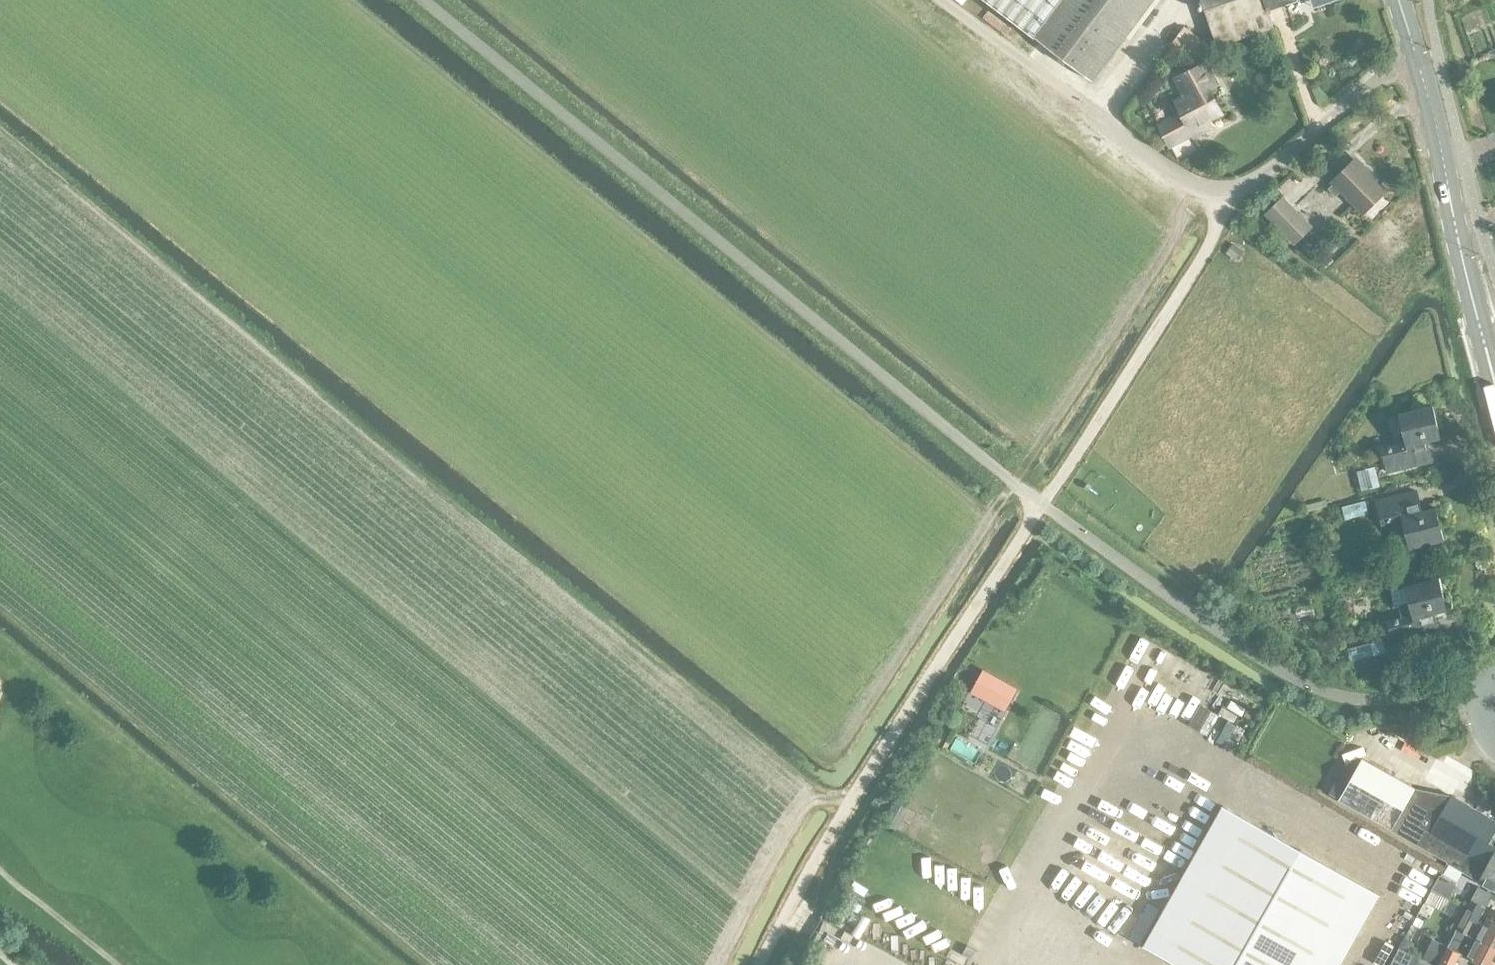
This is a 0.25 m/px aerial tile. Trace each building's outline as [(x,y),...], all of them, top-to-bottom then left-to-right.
[(1035,37),(1063,0),(986,0),(1035,37)] [(1035,37),(1039,41),(1093,80),(1154,0),(1063,0),(1035,37)] [(1217,47),(1274,27),(1268,9),(1297,0),(1201,0),(1217,47)] [(1169,46),(1192,64),(1208,43),(1184,25),(1169,46)] [(1180,113),(1158,125),(1170,146),(1191,135),(1192,138),(1214,126),(1210,119),(1223,113),(1210,88),(1218,83),(1206,60),(1173,78),(1183,97),(1174,102),(1180,113)] [(1363,212),(1386,189),(1355,158),(1332,181),(1334,182),(1328,188),(1336,196),(1341,190),(1363,212)] [(1282,196),(1266,211),(1296,242),(1312,226),(1282,196)] [(1423,437),(1436,434),(1428,405),(1399,413),(1403,428),(1397,430),(1401,445),(1382,450),(1387,469),(1428,458),(1423,437)] [(1411,543),(1440,534),(1432,506),(1420,509),(1414,491),(1376,502),(1381,520),(1396,516),(1399,528),(1406,526),(1411,543)] [(1346,514),(1368,511),(1366,500),(1344,503),(1346,514)] [(1424,609),(1440,605),(1432,579),(1402,587),(1406,602),(1397,604),(1401,617),(1383,622),(1389,642),(1430,630),(1424,609)] [(1006,705),(1018,685),(987,667),(975,688),(1006,705)] [(1389,828),(1413,787),(1360,755),(1335,797),(1389,828)] [(1413,787),(1389,828),(1475,878),(1474,879),(1475,880),(1476,879),(1484,863),(1475,858),(1485,840),(1485,841),(1494,822),(1494,807),(1491,805),(1486,814),(1448,794),(1413,787)] [(1144,944),(1180,964),(1339,964),(1380,894),(1223,805),(1144,944)] [(1476,879),(1475,880),(1494,891),(1494,846),(1485,841),(1485,840),(1475,858),(1484,863),(1476,879)] [(1438,878),(1432,889),(1444,896),(1450,885),(1438,878)] [(1493,921),(1490,927),(1478,921),(1485,908),(1479,905),(1475,912),(1467,908),(1458,926),(1465,930),(1463,933),(1494,951),(1494,922),(1493,921)] [(1494,962),(1494,951),(1463,933),(1456,929),(1437,964),(1454,964),(1460,954),(1481,964),(1493,964),(1494,962)] [(1431,938),(1421,958),(1434,964),(1435,964),(1445,945),(1431,938)] [(1392,959),(1403,964),(1434,964),(1421,958),(1400,946),(1392,959)]
